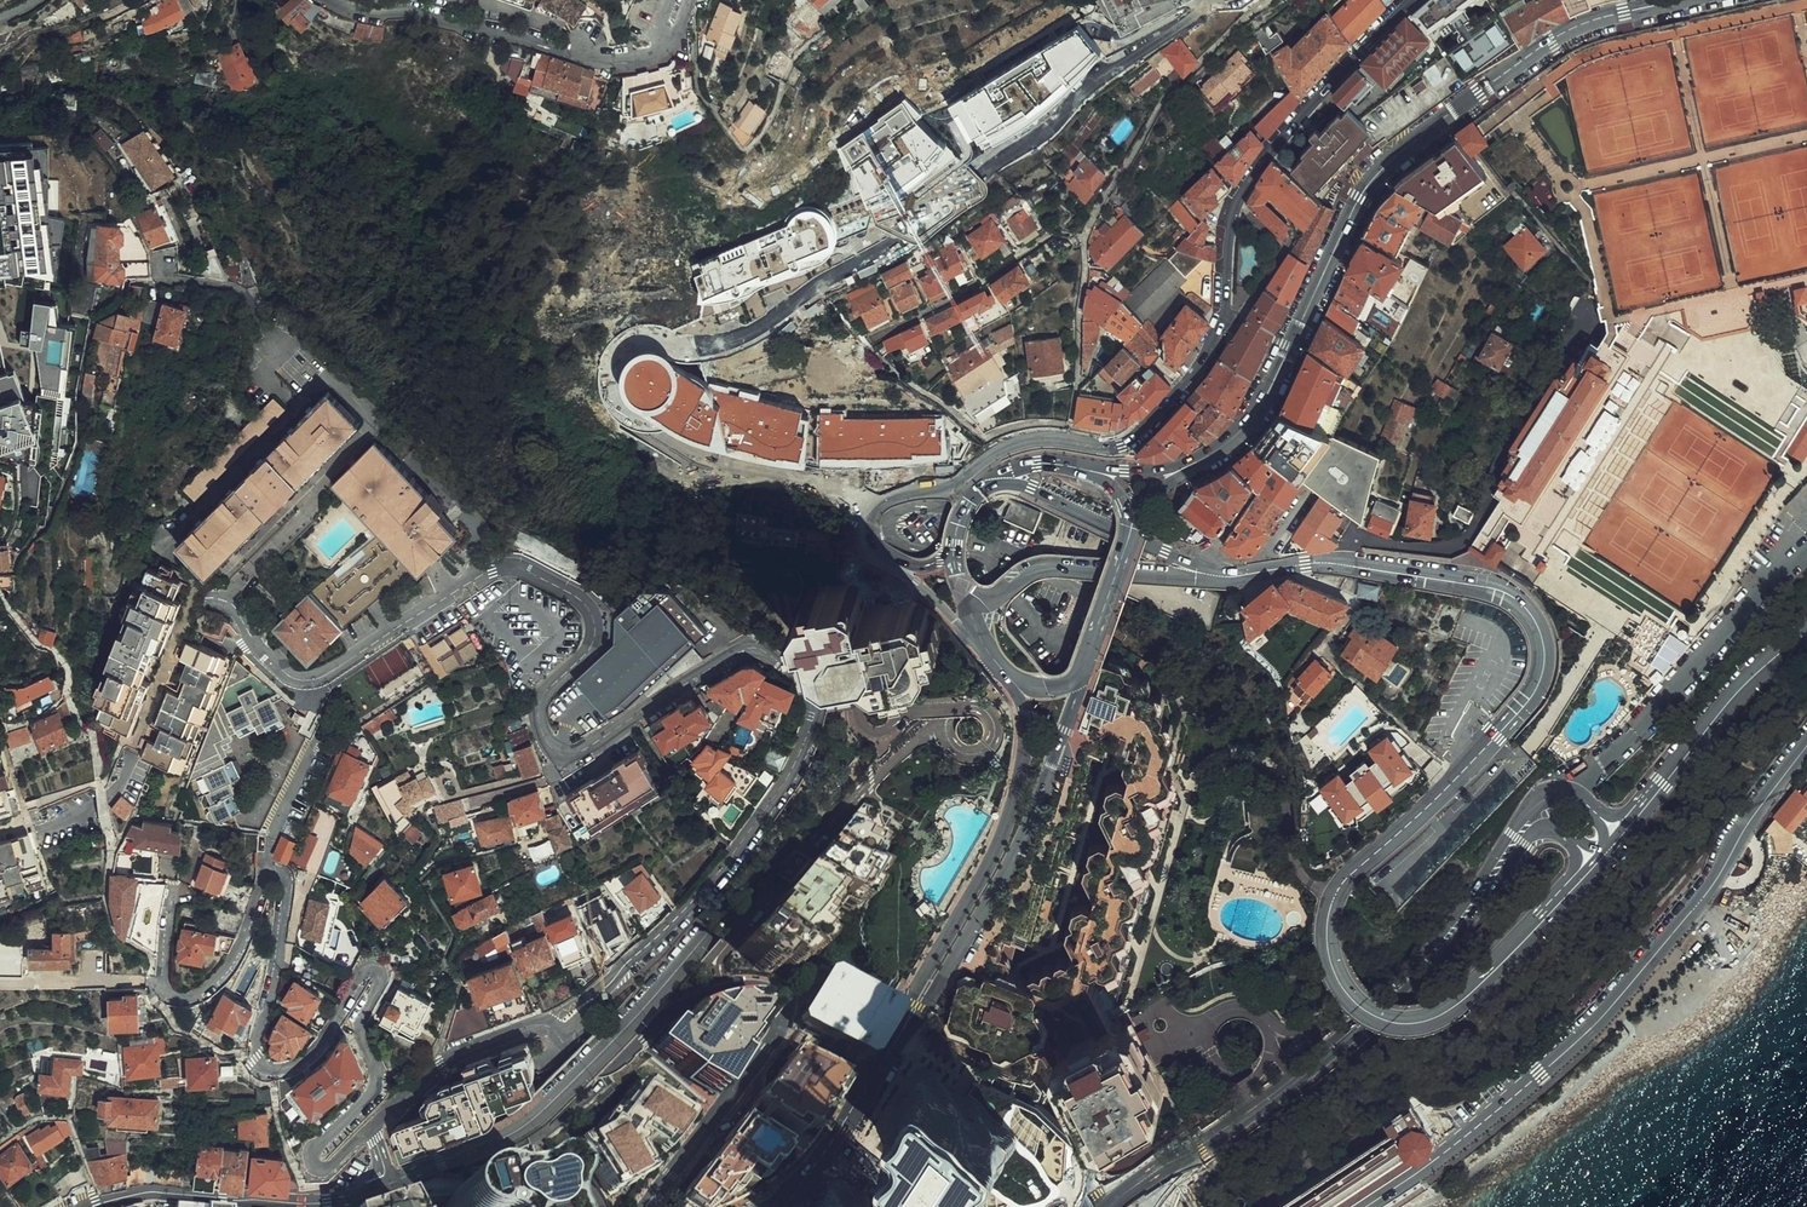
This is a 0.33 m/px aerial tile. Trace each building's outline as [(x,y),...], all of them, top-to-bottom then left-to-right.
[(145,7),(144,7),(135,10),(131,11),(134,18),(136,17),(137,18),(144,16),(148,14),(151,20),(161,15),(171,10),(179,7),(179,6),(187,0),(161,0),(149,6),(145,7)] [(301,12),(313,0),(279,0),(286,7),(288,6),(297,16),(301,12)] [(532,3),(553,10),(569,15),(577,0),(531,0),(532,3)] [(723,0),(716,0),(700,33),(710,37),(708,43),(719,48),(729,31),(724,29),(735,10),(726,6),(728,2),(723,0)] [(785,4),(790,9),(784,16),(795,25),(815,3),(812,0),(789,0),(785,4)] [(1126,16),(1149,5),(1158,0),(1105,0),(1115,18),(1125,13),(1126,16)] [(1247,26),(1259,46),(1293,22),(1319,2),(1317,0),(1305,0),(1302,2),(1271,24),(1270,24),(1263,29),(1256,19),(1247,26)] [(1347,0),(1337,0),(1325,11),(1343,34),(1362,15),(1347,0)] [(1362,15),(1377,0),(1347,0),(1362,15)] [(1410,17),(1411,19),(1421,33),(1423,37),(1441,25),(1442,27),(1463,12),(1462,10),(1476,0),(1430,0),(1410,17)] [(1519,48),(1532,39),(1559,24),(1568,20),(1560,0),(1545,0),(1535,5),(1531,0),(1527,0),(1523,3),(1527,9),(1522,12),(1503,23),(1519,48)] [(1568,20),(1601,7),(1620,3),(1618,0),(1560,0),(1568,20)] [(1443,57),(1462,83),(1519,48),(1503,23),(1497,15),(1491,5),(1450,35),(1458,46),(1443,57)] [(1497,15),(1503,23),(1522,12),(1518,5),(1497,15)] [(1325,11),(1321,6),(1285,42),(1282,37),(1267,46),(1287,75),(1296,83),(1297,81),(1316,62),(1343,34),(1325,11)] [(375,28),(378,16),(356,11),(355,16),(353,23),(355,23),(371,27),(375,28)] [(1330,96),(1345,111),(1358,122),(1371,112),(1349,91),(1368,71),(1383,85),(1426,43),(1418,35),(1421,33),(1411,19),(1410,17),(1403,23),(1330,96)] [(763,55),(758,66),(773,72),(784,50),(781,47),(795,30),(785,20),(775,34),(771,39),(763,55)] [(813,47),(831,35),(822,25),(805,38),(806,39),(813,47)] [(1156,47),(1172,34),(1169,32),(1153,44),(1156,47)] [(1177,67),(1191,53),(1172,34),(1156,47),(1159,49),(1161,51),(1177,67)] [(563,53),(537,44),(533,56),(529,70),(528,73),(548,79),(546,83),(554,86),(555,82),(563,53)] [(1153,44),(1142,52),(1150,59),(1152,56),(1159,49),(1156,47),(1153,44)] [(1231,44),(1190,83),(1200,93),(1198,95),(1206,105),(1224,87),(1229,91),(1252,69),(1243,60),(1241,62),(1235,56),(1239,53),(1231,44)] [(515,64),(519,51),(500,45),(497,53),(503,63),(504,60),(515,64)] [(530,55),(531,53),(520,49),(519,51),(515,64),(515,66),(526,69),(530,55)] [(555,82),(583,91),(592,62),(589,62),(563,53),(555,82)] [(227,66),(214,68),(216,79),(224,84),(238,81),(234,58),(226,59),(227,66)] [(778,75),(785,78),(793,62),(787,58),(778,75)] [(214,61),(214,68),(227,66),(226,59),(214,61)] [(552,91),(553,88),(554,86),(546,83),(548,79),(528,73),(529,70),(526,69),(515,66),(515,64),(504,60),(503,63),(512,77),(515,78),(552,91)] [(1148,61),(1138,68),(1145,76),(1154,68),(1148,61)] [(1302,160),(1291,172),(1318,197),(1348,164),(1342,158),(1364,133),(1376,144),(1458,86),(1441,62),(1371,112),(1358,122),(1345,111),(1338,120),(1334,118),(1316,137),(1312,133),(1306,139),(1311,144),(1299,157),(1302,160)] [(637,80),(619,83),(615,84),(610,98),(620,99),(620,103),(643,103),(655,100),(678,90),(673,81),(678,79),(678,72),(676,67),(650,77),(637,80)] [(1138,68),(1122,81),(1131,88),(1145,76),(1138,68)] [(757,70),(751,85),(757,87),(764,72),(757,70)] [(1,81),(7,79),(9,79),(7,73),(0,75),(0,81),(1,81)] [(553,88),(581,98),(583,91),(555,82),(554,86),(553,88)] [(1284,84),(1283,86),(1275,94),(1285,104),(1295,93),(1284,84)] [(580,101),(594,106),(597,96),(583,91),(581,98),(580,101)] [(732,115),(725,122),(737,136),(746,127),(742,124),(748,116),(759,100),(748,94),(733,116),(732,115)] [(1246,120),(1259,132),(1285,104),(1275,94),(1246,120)] [(670,124),(665,112),(663,108),(658,111),(659,116),(663,127),(670,124)] [(1448,127),(1452,132),(1464,146),(1482,132),(1466,114),(1448,127)] [(1221,144),(1210,154),(1229,174),(1231,171),(1255,136),(1242,123),(1221,144)] [(1218,128),(1212,135),(1218,141),(1225,135),(1218,128)] [(102,129),(93,137),(107,152),(116,144),(102,129)] [(125,145),(141,167),(162,152),(146,130),(125,145)] [(1212,135),(1206,130),(1196,140),(1210,154),(1221,144),(1218,141),(1212,135)] [(1400,168),(1391,178),(1419,193),(1426,196),(1454,211),(1467,217),(1500,188),(1464,146),(1452,132),(1436,143),(1400,168)] [(1065,152),(1071,144),(1065,140),(1059,147),(1065,152)] [(31,269),(58,274),(66,216),(49,212),(48,144),(33,142),(0,146),(0,274),(31,269)] [(1072,157),(1078,150),(1071,144),(1065,152),(1072,157)] [(1085,182),(1099,167),(1078,150),(1072,157),(1065,166),(1069,169),(1085,182)] [(178,173),(162,152),(141,167),(157,189),(178,173)] [(1058,160),(1051,169),(1061,178),(1069,169),(1065,166),(1058,160)] [(1204,162),(1178,187),(1196,208),(1223,183),(1204,162)] [(1267,227),(1283,240),(1287,236),(1286,227),(1259,204),(1267,195),(1303,227),(1318,205),(1271,162),(1254,186),(1242,206),(1250,212),(1267,227)] [(1088,185),(1085,182),(1069,169),(1061,178),(1080,194),(1088,185)] [(1382,187),(1370,200),(1403,216),(1442,235),(1454,211),(1426,196),(1418,212),(1411,209),(1419,193),(1391,178),(1382,187)] [(1057,192),(1064,184),(1059,179),(1052,188),(1057,192)] [(1107,184),(1103,190),(1112,200),(1121,191),(1114,184),(1111,187),(1107,184)] [(1013,191),(1006,190),(986,204),(989,208),(1013,191)] [(1115,202),(1124,211),(1132,203),(1121,191),(1112,200),(1115,202)] [(1026,203),(1018,192),(992,212),(997,219),(1001,216),(1013,231),(1031,219),(1021,207),(1026,203)] [(1172,192),(1163,200),(1167,204),(1180,220),(1184,224),(1192,215),(1172,192)] [(1362,215),(1356,227),(1390,243),(1403,216),(1370,200),(1362,215)] [(1084,244),(1092,251),(1101,261),(1137,223),(1124,211),(1115,202),(1109,208),(1113,212),(1109,218),(1112,221),(1108,224),(1109,224),(1098,235),(1094,230),(1084,240),(1084,244)] [(1180,220),(1167,204),(1163,208),(1176,224),(1180,220)] [(170,239),(172,245),(181,241),(173,224),(176,222),(173,216),(169,217),(164,205),(139,216),(152,247),(170,239)] [(1289,254),(1304,265),(1331,208),(1321,205),(1295,245),(1289,254)] [(984,212),(961,229),(974,247),(997,231),(984,212)] [(1262,233),(1267,227),(1250,212),(1245,219),(1262,233)] [(1194,214),(1181,230),(1197,237),(1201,226),(1202,221),(1194,214)] [(1085,222),(1081,239),(1084,240),(1094,230),(1098,235),(1109,224),(1108,224),(1098,215),(1091,222),(1085,222)] [(1519,217),(1498,236),(1521,260),(1541,241),(1519,217)] [(1172,222),(1166,228),(1169,231),(1175,225),(1172,222)] [(108,277),(111,280),(120,279),(121,275),(122,266),(119,262),(119,244),(123,240),(123,232),(120,228),(94,226),(87,259),(87,279),(95,279),(99,277),(108,277)] [(926,248),(931,258),(938,271),(958,261),(949,243),(949,241),(955,237),(951,230),(926,248)] [(1171,242),(1198,250),(1208,253),(1209,236),(1197,237),(1181,230),(1171,242)] [(1347,251),(1341,262),(1363,275),(1376,283),(1390,261),(1396,253),(1373,242),(1372,242),(1356,233),(1346,250),(1347,251)] [(131,279),(152,278),(149,252),(142,235),(127,240),(131,279)] [(1081,239),(1082,259),(1092,251),(1084,244),(1084,240),(1081,239)] [(1118,295),(1137,314),(1141,310),(1150,321),(1174,294),(1164,287),(1181,271),(1178,269),(1198,250),(1171,242),(1118,295)] [(1400,247),(1396,253),(1390,261),(1414,274),(1421,257),(1400,247)] [(926,248),(919,253),(923,261),(931,258),(926,248)] [(901,252),(874,264),(880,275),(902,265),(906,263),(901,252)] [(1266,288),(1288,300),(1304,265),(1289,254),(1266,288)] [(931,258),(923,261),(916,264),(922,276),(921,277),(923,286),(936,280),(935,278),(940,276),(938,271),(931,258)] [(1011,258),(984,276),(994,292),(1021,274),(1011,258)] [(1341,262),(1326,295),(1349,309),(1364,279),(1361,278),(1363,275),(1341,262)] [(902,265),(880,275),(883,280),(899,273),(904,270),(902,265)] [(841,285),(844,290),(870,278),(867,273),(841,285)] [(883,280),(893,300),(912,291),(904,275),(901,277),(899,273),(883,280)] [(923,286),(922,293),(944,282),(940,276),(935,278),(936,280),(923,286)] [(1079,287),(1108,305),(1114,294),(1106,289),(1109,284),(1098,277),(1096,281),(1089,277),(1086,284),(1080,282),(1079,287)] [(870,278),(844,290),(850,305),(857,302),(864,316),(884,307),(870,278)] [(1564,297),(1569,288),(1552,279),(1547,287),(1563,296),(1564,297)] [(955,309),(964,325),(976,319),(974,314),(969,313),(969,307),(966,301),(974,297),(975,299),(989,292),(985,285),(981,287),(978,282),(965,289),(949,297),(955,307),(954,308),(955,309)] [(1796,287),(1800,302),(1806,300),(1806,283),(1796,287)] [(946,294),(948,297),(949,297),(965,289),(963,285),(946,294)] [(1096,316),(1101,320),(1108,305),(1079,287),(1076,303),(1086,309),(1096,316)] [(146,288),(130,288),(128,293),(126,300),(143,303),(144,298),(146,288)] [(1185,288),(1177,295),(1181,298),(1201,314),(1205,308),(1205,302),(1188,288),(1185,288)] [(1246,318),(1271,331),(1272,329),(1278,323),(1288,300),(1266,288),(1246,318)] [(1755,308),(1752,289),(1693,301),(1671,306),(1671,308),(1684,305),(1684,307),(1693,305),(1697,324),(1706,332),(1751,322),(1755,308)] [(1108,305),(1101,320),(1121,331),(1137,314),(1118,295),(1115,293),(1114,294),(1108,305)] [(1326,295),(1318,310),(1357,336),(1362,327),(1348,318),(1352,311),(1349,309),(1326,295)] [(954,308),(948,297),(922,311),(929,323),(955,309),(954,308)] [(143,303),(141,312),(139,321),(158,325),(159,321),(164,303),(144,298),(143,303)] [(1157,354),(1166,361),(1201,314),(1181,298),(1156,328),(1162,348),(1157,354)] [(1557,308),(1544,298),(1535,309),(1549,320),(1557,308)] [(58,395),(65,395),(80,328),(62,326),(60,305),(37,301),(33,331),(24,329),(22,345),(38,347),(43,384),(42,393),(58,395)] [(179,307),(164,303),(159,321),(180,327),(184,315),(187,316),(191,305),(180,302),(179,307)] [(1083,314),(1086,309),(1076,303),(1076,314),(1083,314)] [(1469,545),(1495,561),(1506,543),(1488,533),(1503,510),(1509,501),(1523,510),(1540,483),(1539,482),(1554,459),(1578,422),(1603,382),(1605,383),(1621,357),(1607,348),(1613,339),(1619,330),(1618,321),(1634,318),(1646,325),(1656,311),(1671,308),(1670,303),(1606,318),(1607,327),(1599,342),(1592,337),(1586,347),(1578,358),(1574,356),(1566,368),(1563,367),(1561,371),(1559,371),(1540,400),(1510,448),(1512,449),(1509,453),(1512,455),(1503,468),(1507,470),(1499,484),(1494,492),(1500,496),(1469,545)] [(884,307),(864,316),(867,321),(887,312),(886,311),(884,306),(884,307)] [(121,347),(133,351),(139,321),(141,312),(128,309),(127,315),(119,313),(100,322),(96,336),(122,343),(121,347)] [(1318,310),(1303,343),(1339,366),(1342,360),(1345,356),(1357,336),(1318,310)] [(1141,312),(1117,338),(1134,353),(1138,356),(1142,352),(1149,345),(1144,341),(1155,328),(1141,312)] [(1075,360),(1079,360),(1087,334),(1089,335),(1093,323),(1088,315),(1083,314),(1076,314),(1075,360)] [(913,315),(877,332),(882,343),(894,337),(895,339),(900,336),(903,342),(922,332),(913,315)] [(987,324),(992,334),(1005,327),(1004,315),(987,324)] [(1228,346),(1220,358),(1248,379),(1271,331),(1246,318),(1234,336),(1228,346)] [(180,327),(159,321),(158,325),(154,336),(168,340),(167,344),(179,348),(181,339),(177,339),(180,327)] [(1470,351),(1476,355),(1479,351),(1491,358),(1492,355),(1494,353),(1500,356),(1509,343),(1501,338),(1504,334),(1486,324),(1482,331),(1478,329),(1473,336),(1478,339),(1470,351)] [(833,350),(834,366),(863,365),(862,353),(858,353),(857,341),(855,340),(855,334),(847,326),(815,327),(817,351),(833,350)] [(990,342),(1007,333),(1005,327),(992,334),(987,336),(990,342)] [(1020,333),(1025,365),(1058,362),(1054,329),(1020,333)] [(981,342),(976,335),(942,356),(946,363),(945,365),(952,377),(958,385),(982,370),(984,373),(997,364),(995,362),(991,355),(982,341),(981,342)] [(96,336),(95,336),(94,340),(121,347),(122,343),(96,336)] [(1117,338),(1098,358),(1104,363),(1115,373),(1134,353),(1117,338)] [(1510,515),(1522,522),(1524,519),(1631,350),(1613,339),(1607,348),(1621,357),(1605,383),(1603,382),(1578,422),(1554,459),(1539,482),(1540,483),(1523,510),(1509,501),(1503,510),(1510,515)] [(1666,353),(1657,368),(1665,373),(1681,382),(1682,381),(1703,347),(1690,339),(1681,353),(1677,359),(1666,353)] [(1303,343),(1285,381),(1340,400),(1356,377),(1339,366),(1303,343)] [(1149,345),(1142,352),(1146,355),(1152,348),(1149,345)] [(109,377),(109,380),(108,386),(105,398),(106,398),(105,407),(115,409),(120,380),(118,379),(124,349),(110,346),(108,357),(104,356),(103,365),(107,365),(104,376),(109,377)] [(1146,355),(1149,358),(1155,351),(1152,348),(1146,355)] [(1436,373),(1441,376),(1454,356),(1448,353),(1436,373)] [(1491,358),(1488,363),(1500,370),(1504,362),(1492,355),(1491,358)] [(1345,356),(1342,360),(1354,367),(1356,363),(1345,356)] [(1133,367),(1154,386),(1163,376),(1144,357),(1133,367)] [(1204,379),(1196,388),(1230,415),(1244,387),(1248,379),(1220,358),(1204,379)] [(1058,362),(1025,365),(1028,372),(1056,369),(1058,362)] [(1115,373),(1104,363),(1099,369),(1114,382),(1119,377),(1115,373)] [(982,370),(958,385),(954,388),(958,393),(960,392),(962,395),(960,396),(966,406),(1000,385),(999,372),(1001,371),(997,364),(984,373),(982,370)] [(1129,385),(1142,398),(1154,386),(1133,367),(1131,365),(1119,377),(1114,382),(1112,384),(1117,390),(1121,390),(1128,384),(1129,385)] [(161,381),(168,383),(171,372),(165,370),(161,381)] [(653,431),(807,454),(814,403),(709,388),(711,373),(699,371),(697,383),(675,380),(673,391),(666,390),(664,405),(657,404),(653,431)] [(1436,373),(1433,371),(1426,381),(1435,388),(1442,377),(1441,376),(1436,373)] [(31,459),(43,473),(60,460),(63,413),(57,413),(58,395),(42,393),(37,393),(36,400),(25,400),(19,386),(14,388),(8,375),(7,373),(0,377),(0,457),(31,459)] [(13,373),(8,375),(14,388),(19,386),(13,373)] [(87,375),(83,390),(83,398),(92,399),(96,376),(87,375)] [(217,385),(226,388),(228,383),(219,380),(217,385)] [(1273,407),(1274,408),(1327,427),(1332,412),(1340,400),(1285,381),(1273,407)] [(226,388),(217,385),(215,391),(224,394),(226,388)] [(1107,392),(1105,418),(1121,413),(1128,408),(1134,406),(1142,398),(1129,385),(1122,391),(1119,391),(1118,394),(1107,392)] [(808,387),(805,388),(807,400),(819,399),(818,390),(818,387),(808,387)] [(1107,392),(1071,388),(1069,414),(1105,418),(1107,392)] [(1196,388),(1185,400),(1196,411),(1198,413),(1216,432),(1229,419),(1231,415),(1230,415),(1196,388)] [(181,405),(189,408),(195,392),(187,389),(181,405)] [(1388,391),(1373,430),(1392,438),(1407,399),(1388,391)] [(191,537),(181,547),(208,574),(358,422),(328,393),(299,422),(301,424),(291,435),(289,433),(281,442),(282,443),(260,466),(259,464),(250,472),(252,474),(229,497),(228,496),(219,504),(220,506),(199,528),(197,526),(189,535),(191,537)] [(287,411),(275,398),(183,491),(195,502),(287,411)] [(1185,400),(1170,415),(1183,426),(1196,411),(1185,400)] [(1274,408),(1250,440),(1271,455),(1296,471),(1314,485),(1328,494),(1336,499),(1344,505),(1354,512),(1372,446),(1327,427),(1274,408)] [(1187,429),(1203,442),(1216,432),(1198,413),(1195,418),(1194,421),(1187,429)] [(1170,415),(1155,431),(1179,448),(1182,445),(1186,451),(1191,449),(1200,444),(1203,442),(1187,429),(1183,426),(1170,415)] [(1787,450),(1802,460),(1806,452),(1806,417),(1787,450)] [(1179,448),(1155,431),(1135,453),(1137,457),(1154,458),(1175,454),(1179,448)] [(1250,440),(1225,459),(1246,476),(1245,478),(1251,482),(1253,481),(1271,455),(1250,440)] [(310,594),(292,612),(284,620),(274,630),(309,665),(345,628),(416,569),(455,530),(441,515),(446,510),(431,494),(428,497),(375,443),(334,484),(383,534),(311,595),(310,594)] [(1296,471),(1271,455),(1253,481),(1278,497),(1296,471)] [(1204,471),(1188,479),(1204,492),(1224,509),(1245,478),(1246,476),(1225,459),(1214,465),(1204,471)] [(1420,478),(1408,476),(1407,485),(1419,487),(1420,478)] [(1253,481),(1251,482),(1236,504),(1262,521),(1278,497),(1253,481)] [(1178,497),(1174,501),(1200,522),(1204,523),(1208,524),(1214,522),(1224,509),(1204,492),(1201,495),(1188,484),(1184,489),(1178,497)] [(1314,485),(1298,510),(1317,522),(1329,504),(1324,500),(1328,494),(1314,485)] [(1426,497),(1428,488),(1419,487),(1407,485),(1399,524),(1422,528),(1428,498),(1426,497)] [(1174,494),(1178,497),(1184,489),(1180,486),(1174,494)] [(992,504),(1002,509),(1030,522),(1039,504),(1011,490),(1002,487),(992,504)] [(1369,494),(1359,522),(1381,529),(1391,501),(1369,494)] [(1446,508),(1461,516),(1466,505),(1451,497),(1446,508)] [(1345,509),(1344,505),(1336,499),(1333,506),(1330,515),(1339,521),(1345,509)] [(1236,504),(1217,535),(1229,545),(1248,543),(1262,521),(1236,504)] [(1317,522),(1323,526),(1330,515),(1333,506),(1329,504),(1317,522)] [(1298,510),(1275,544),(1325,539),(1334,533),(1323,526),(1317,522),(1298,510)] [(736,541),(803,547),(803,554),(830,557),(832,530),(771,525),(772,515),(739,512),(736,541)] [(1221,587),(1179,567),(1062,513),(1046,544),(1091,564),(1103,577),(1189,613),(1202,621),(1217,592),(1221,587)] [(10,567),(8,544),(0,545),(0,568),(10,567)] [(86,557),(86,587),(88,587),(88,595),(97,594),(98,594),(98,556),(86,557)] [(208,630),(214,613),(208,610),(204,609),(205,590),(186,584),(170,577),(149,569),(139,594),(135,593),(132,602),(133,602),(127,618),(131,619),(125,635),(122,634),(109,668),(114,670),(112,677),(107,675),(104,683),(101,681),(97,691),(100,693),(97,700),(102,703),(96,718),(110,724),(107,731),(109,732),(106,741),(121,747),(138,753),(181,769),(188,772),(234,659),(201,646),(208,630)] [(186,584),(205,590),(207,590),(210,583),(190,575),(186,584)] [(10,576),(0,577),(0,582),(2,588),(10,588),(10,576)] [(1243,622),(1242,625),(1246,643),(1247,642),(1262,630),(1259,627),(1285,607),(1286,607),(1285,608),(1330,625),(1346,604),(1289,579),(1287,579),(1277,589),(1272,584),(1244,607),(1250,614),(1243,622)] [(1369,605),(1382,582),(1366,579),(1355,598),(1360,601),(1369,605)] [(829,587),(818,590),(819,596),(806,600),(797,615),(802,634),(811,631),(818,660),(833,669),(862,662),(864,671),(880,680),(888,678),(889,684),(896,683),(896,681),(898,681),(899,684),(910,681),(909,677),(911,677),(911,678),(918,676),(916,671),(922,669),(931,654),(930,650),(939,648),(937,640),(935,640),(935,638),(942,636),(940,629),(939,630),(939,628),(941,627),(938,616),(930,618),(928,610),(913,601),(867,613),(861,592),(849,584),(829,589),(829,587)] [(630,704),(664,672),(692,647),(707,632),(670,591),(643,590),(616,616),(614,643),(576,678),(610,716),(630,704)] [(447,671),(478,652),(459,623),(466,619),(459,606),(403,642),(409,651),(418,646),(421,644),(422,645),(428,641),(447,671)] [(281,617),(284,620),(292,612),(288,608),(281,617)] [(229,619),(214,613),(208,630),(222,636),(229,619)] [(1634,663),(1640,667),(1645,667),(1649,665),(1659,650),(1673,629),(1662,622),(1647,613),(1639,625),(1630,620),(1622,633),(1633,638),(1634,636),(1647,644),(1634,663)] [(1348,629),(1335,645),(1368,670),(1391,641),(1370,624),(1367,627),(1352,615),(1343,626),(1348,629)] [(44,628),(41,640),(47,643),(50,630),(44,628)] [(55,646),(55,644),(58,632),(50,630),(47,643),(55,646)] [(1262,630),(1247,642),(1252,648),(1266,636),(1262,630)] [(421,644),(418,646),(438,677),(442,674),(447,671),(428,641),(422,645),(421,644)] [(1632,653),(1630,643),(1622,655),(1628,659),(1632,653)] [(1302,644),(1280,672),(1287,678),(1292,672),(1306,683),(1323,664),(1308,649),(1302,644)] [(704,659),(692,647),(664,672),(672,679),(704,659)] [(1622,655),(1618,661),(1624,665),(1628,659),(1622,655)] [(280,694),(271,687),(239,660),(217,714),(195,766),(186,788),(199,820),(239,827),(234,815),(239,813),(232,796),(235,795),(230,784),(239,780),(231,763),(225,766),(222,759),(227,757),(225,752),(229,750),(226,744),(232,741),(230,736),(238,733),(240,739),(257,731),(260,736),(268,732),(270,735),(288,727),(273,698),(280,694)] [(1004,1061),(1015,1054),(1029,1046),(1038,1042),(1046,1030),(1046,1048),(1063,1081),(1092,1127),(1106,1135),(1161,1104),(1166,1076),(1125,992),(1183,787),(1173,770),(1177,746),(1172,723),(1162,707),(1166,694),(1152,687),(1149,678),(1142,670),(1133,668),(1130,660),(1105,662),(1081,727),(1079,748),(1072,772),(998,935),(991,953),(984,978),(963,975),(955,985),(944,1017),(946,1025),(949,1030),(984,1041),(990,1045),(993,1055),(1004,1061)] [(744,697),(749,701),(764,677),(767,673),(755,665),(745,666),(710,687),(712,691),(738,707),(744,697)] [(49,674),(25,686),(0,687),(0,690),(5,700),(16,700),(18,704),(54,685),(49,674)] [(793,690),(764,677),(749,701),(740,716),(756,722),(760,714),(776,721),(784,704),(787,705),(793,690)] [(505,700),(515,697),(511,683),(501,686),(505,700)] [(1566,699),(1568,703),(1581,684),(1574,686),(1569,684),(1562,695),(1566,699)] [(314,696),(305,713),(300,722),(247,829),(262,831),(332,695),(325,690),(321,693),(316,695),(314,696)] [(68,735),(61,716),(72,712),(67,698),(57,708),(59,710),(33,722),(36,728),(33,729),(42,747),(68,735)] [(693,698),(652,723),(666,746),(679,738),(681,740),(700,729),(699,726),(712,718),(702,703),(697,706),(693,698)] [(1394,718),(1379,704),(1376,707),(1370,713),(1376,719),(1394,718)] [(397,719),(390,709),(362,727),(369,737),(397,719)] [(298,721),(300,722),(305,713),(299,710),(296,717),(299,718),(298,721)] [(1305,717),(1298,723),(1302,728),(1309,722),(1305,717)] [(679,738),(666,746),(669,751),(715,723),(712,718),(699,726),(700,729),(681,740),(679,738)] [(11,746),(32,741),(28,725),(7,730),(11,746)] [(516,748),(533,742),(528,727),(511,733),(514,742),(516,748)] [(1392,743),(1382,727),(1365,739),(1373,751),(1362,758),(1358,751),(1350,756),(1352,758),(1347,761),(1350,766),(1339,773),(1332,762),(1315,773),(1333,801),(1347,799),(1347,797),(1361,787),(1363,789),(1379,778),(1378,776),(1392,766),(1394,767),(1401,755),(1392,743)] [(511,733),(503,736),(506,745),(514,742),(511,733)] [(325,799),(349,810),(370,764),(374,753),(368,741),(358,759),(345,753),(338,769),(337,769),(336,772),(337,772),(325,799)] [(519,752),(527,772),(542,767),(533,742),(516,748),(514,742),(506,745),(509,755),(519,752)] [(744,755),(730,750),(708,742),(689,759),(692,761),(692,762),(698,766),(697,768),(710,778),(705,784),(706,784),(717,793),(723,797),(727,792),(730,795),(734,789),(757,806),(783,769),(762,761),(744,755)] [(730,750),(744,755),(745,750),(732,745),(730,750)] [(13,900),(8,883),(24,878),(28,892),(47,887),(37,854),(30,829),(5,747),(0,748),(0,903),(13,900)] [(577,807),(580,804),(591,822),(656,781),(645,764),(649,761),(641,748),(569,794),(577,807)] [(1411,762),(1401,755),(1394,767),(1405,773),(1411,762)] [(494,768),(498,780),(508,777),(504,765),(494,768)] [(1505,768),(1391,885),(1406,899),(1519,782),(1505,768)] [(415,783),(409,771),(379,786),(397,821),(402,817),(409,812),(415,806),(413,803),(436,791),(428,776),(415,783)] [(1385,787),(1379,778),(1363,789),(1368,798),(1385,787)] [(717,793),(706,784),(699,794),(710,802),(717,793)] [(1773,821),(1798,849),(1806,838),(1806,789),(1801,797),(1796,793),(1773,821)] [(511,799),(518,821),(541,814),(547,812),(540,790),(511,799)] [(135,803),(121,796),(113,811),(126,818),(135,803)] [(449,817),(467,812),(462,798),(445,803),(449,817)] [(1348,811),(1347,799),(1333,801),(1335,813),(1348,811)] [(551,810),(547,812),(541,814),(542,817),(548,836),(552,834),(558,847),(560,846),(573,840),(560,812),(553,815),(551,810)] [(451,823),(469,818),(467,812),(449,817),(451,823)] [(818,929),(834,910),(856,925),(878,892),(874,888),(885,868),(879,863),(888,850),(879,842),(888,828),(858,812),(803,883),(740,956),(765,983),(770,976),(775,982),(783,971),(793,981),(809,963),(814,966),(824,954),(820,947),(825,938),(818,929)] [(514,833),(512,826),(510,815),(499,817),(499,815),(489,818),(490,820),(478,822),(483,841),(514,833)] [(142,819),(141,824),(173,828),(173,823),(142,819)] [(173,828),(141,824),(133,823),(127,834),(134,838),(132,842),(133,842),(133,851),(136,851),(136,854),(143,854),(144,843),(160,845),(180,847),(180,829),(173,828)] [(421,832),(413,824),(400,836),(408,845),(421,832)] [(356,827),(355,834),(379,849),(383,844),(356,827)] [(98,845),(107,842),(106,833),(96,836),(98,845)] [(379,849),(355,834),(353,851),(368,863),(379,849)] [(285,837),(284,839),(275,858),(287,862),(296,842),(285,837)] [(1798,849),(1806,849),(1806,838),(1798,849)] [(528,846),(530,857),(555,852),(552,841),(528,846)] [(143,854),(158,856),(160,845),(144,843),(143,854)] [(569,851),(563,853),(571,867),(576,864),(569,851)] [(195,886),(218,895),(227,872),(221,870),(224,863),(207,856),(195,886)] [(643,909),(657,926),(674,908),(663,893),(662,894),(649,877),(653,874),(644,861),(635,865),(642,874),(628,885),(631,888),(628,890),(629,893),(627,895),(632,901),(635,899),(637,902),(640,899),(644,905),(650,900),(652,902),(643,909)] [(457,902),(460,909),(484,896),(475,865),(446,874),(455,903),(457,902)] [(120,927),(122,931),(124,933),(133,900),(136,878),(113,876),(113,881),(112,900),(115,912),(118,923),(120,927)] [(407,898),(386,878),(360,904),(382,925),(407,898)] [(608,886),(605,881),(590,888),(593,894),(608,886)] [(469,906),(455,914),(461,926),(465,927),(476,921),(478,924),(481,925),(489,921),(491,919),(489,915),(502,909),(494,893),(469,905),(469,906)] [(567,909),(575,905),(571,898),(563,901),(567,909)] [(310,900),(307,912),(303,911),(300,927),(304,928),(302,937),(323,941),(331,904),(310,900)] [(613,948),(630,940),(610,902),(601,906),(598,901),(586,906),(592,918),(597,916),(613,948)] [(545,909),(542,910),(546,920),(552,906),(545,909)] [(549,926),(546,920),(542,910),(517,922),(507,928),(509,932),(536,920),(540,930),(549,926)] [(223,920),(234,922),(235,914),(224,912),(223,920)] [(568,961),(590,951),(573,913),(551,922),(568,961)] [(636,923),(646,937),(655,928),(645,916),(636,923)] [(181,955),(192,957),(195,945),(231,951),(237,936),(197,929),(198,922),(187,920),(184,936),(182,936),(180,945),(183,945),(181,955)] [(485,941),(476,947),(481,955),(497,945),(500,954),(510,949),(506,940),(511,937),(509,932),(507,928),(485,941)] [(31,964),(71,964),(71,931),(57,931),(57,949),(31,948),(31,964)] [(515,941),(526,968),(555,956),(546,934),(528,942),(525,936),(515,941)] [(591,959),(573,966),(580,983),(598,976),(591,959)] [(481,1001),(476,1003),(456,1011),(447,1039),(449,1043),(537,1009),(513,960),(497,966),(488,970),(472,976),(481,1001)] [(794,1021),(795,1029),(857,1066),(864,1066),(892,1020),(891,1012),(829,975),(822,976),(794,1021)] [(283,1003),(324,1026),(330,1015),(314,1005),(320,994),(295,979),(283,1003)] [(382,1022),(414,1038),(432,1000),(401,986),(389,1010),(388,1010),(382,1022)] [(125,997),(111,996),(111,1021),(137,1021),(137,993),(125,993),(125,997)] [(241,1021),(245,1023),(251,1009),(224,994),(208,1025),(221,1032),(224,1027),(235,1033),(241,1021)] [(684,1016),(649,1049),(708,1100),(765,1022),(766,1017),(766,1012),(758,1007),(745,1003),(727,1004),(703,1008),(684,1016)] [(299,1040),(309,1046),(313,1041),(317,1035),(319,1034),(284,1014),(271,1037),(275,1039),(271,1046),(272,1050),(280,1054),(284,1054),(288,1047),(293,1050),(299,1040)] [(235,1033),(224,1027),(221,1032),(238,1041),(247,1024),(245,1023),(241,1021),(235,1033)] [(165,1037),(118,1042),(119,1051),(122,1076),(131,1076),(130,1073),(127,1046),(157,1043),(158,1055),(167,1054),(165,1037)] [(311,1111),(364,1069),(346,1037),(342,1037),(328,1059),(291,1085),(295,1091),(288,1097),(298,1111),(307,1105),(311,1111)] [(130,1073),(160,1070),(158,1055),(157,1043),(127,1046),(130,1073)] [(531,1058),(525,1043),(474,1062),(469,1065),(461,1068),(454,1072),(446,1078),(437,1085),(428,1092),(397,1122),(410,1155),(491,1121),(496,1118),(498,1113),(499,1105),(528,1092),(531,1088),(533,1084),(534,1080),(536,1079),(529,1060),(531,1058)] [(676,1206),(722,1206),(726,1205),(751,1193),(773,1179),(795,1161),(813,1144),(825,1124),(846,1086),(793,1050),(676,1205),(676,1206)] [(108,1059),(117,1062),(119,1055),(109,1053),(108,1059)] [(1081,1186),(1090,1169),(1088,1146),(1038,1099),(913,1053),(812,1206),(1008,1206),(1020,1199),(1026,1206),(1054,1206),(1081,1186)] [(189,1056),(189,1061),(190,1071),(190,1082),(217,1080),(216,1054),(189,1056)] [(42,1072),(40,1088),(70,1090),(71,1071),(82,1072),(83,1060),(57,1058),(55,1073),(42,1072)] [(182,1072),(190,1071),(189,1061),(181,1061),(182,1072)] [(162,1079),(162,1086),(186,1085),(187,1085),(187,1078),(162,1079)] [(598,1133),(577,1139),(608,1201),(644,1183),(656,1176),(642,1154),(642,1146),(635,1141),(639,1136),(661,1157),(687,1120),(638,1079),(598,1133)] [(22,1113),(32,1108),(24,1092),(18,1095),(15,1100),(22,1113)] [(111,1099),(102,1098),(102,1111),(115,1110),(115,1121),(158,1121),(158,1099),(111,1098),(111,1099)] [(1257,1206),(1323,1206),(1374,1173),(1420,1142),(1423,1130),(1403,1099),(1379,1115),(1385,1125),(1370,1135),(1326,1164),(1266,1203),(1265,1201),(1257,1206)] [(256,1132),(256,1141),(271,1140),(268,1110),(250,1112),(240,1112),(241,1133),(256,1132)] [(193,1121),(194,1127),(204,1127),(204,1129),(214,1129),(214,1123),(205,1123),(205,1120),(193,1121)] [(60,1121),(57,1121),(58,1128),(63,1138),(73,1132),(69,1122),(66,1122),(60,1121)] [(298,1132),(303,1140),(317,1132),(311,1124),(298,1132)] [(63,1138),(58,1128),(57,1129),(55,1126),(51,1128),(50,1126),(40,1131),(40,1129),(27,1136),(37,1153),(33,1155),(42,1168),(47,1165),(39,1151),(63,1138)] [(0,1147),(0,1155),(22,1140),(18,1134),(0,1147)] [(127,1180),(127,1139),(107,1139),(108,1155),(100,1155),(99,1146),(84,1148),(100,1186),(113,1183),(127,1180)] [(221,1169),(224,1147),(224,1144),(200,1144),(196,1168),(195,1179),(215,1181),(217,1168),(221,1169)] [(239,1183),(244,1184),(248,1159),(250,1147),(241,1146),(241,1149),(224,1147),(221,1169),(220,1181),(227,1182),(239,1183)] [(7,1181),(32,1163),(19,1147),(0,1160),(0,1171),(7,1181)] [(244,1184),(265,1187),(273,1187),(288,1189),(290,1171),(283,1158),(256,1154),(255,1160),(248,1159),(244,1184)] [(80,1165),(56,1188),(61,1196),(65,1200),(70,1197),(77,1186),(89,1181),(86,1173),(88,1172),(85,1163),(80,1165)] [(132,1167),(131,1179),(137,1178),(146,1178),(146,1165),(132,1167)] [(159,1165),(146,1165),(146,1178),(172,1178),(195,1179),(196,1168),(159,1165)] [(158,1183),(194,1187),(195,1179),(172,1178),(146,1178),(147,1183),(158,1183)] [(214,1189),(215,1181),(195,1179),(194,1187),(214,1189)] [(127,1186),(127,1180),(113,1183),(100,1186),(102,1192),(127,1186)] [(1081,1186),(1054,1206),(1095,1206),(1081,1186)] [(551,1204),(548,1198),(544,1194),(537,1191),(530,1190),(522,1193),(502,1206),(483,1205),(459,1204),(451,1206),(450,1206),(551,1206),(551,1204)]
